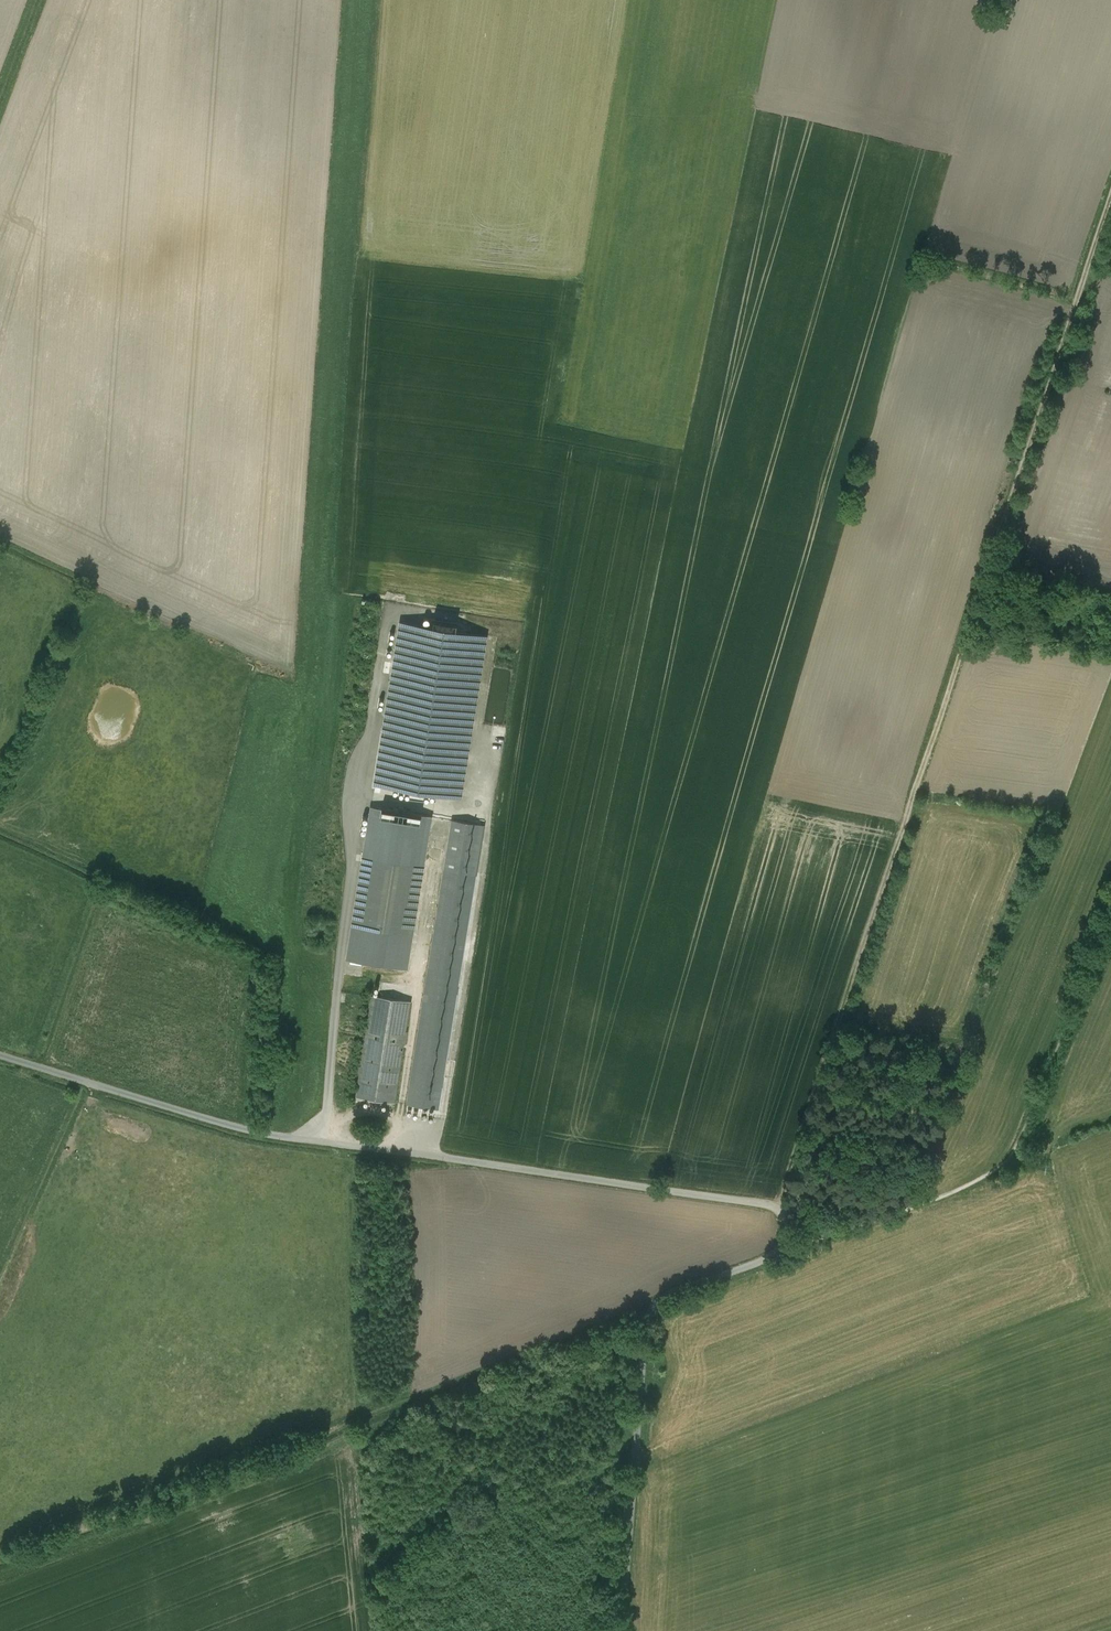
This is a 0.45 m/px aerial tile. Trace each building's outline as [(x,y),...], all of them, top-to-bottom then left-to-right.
[(430,627),(400,622),(374,784),(460,797),(486,635),(456,630),(457,622),(432,618),(430,627)] [(366,854),(355,924),(415,934),(427,864),(366,854)] [(479,870),(446,865),(408,1104),(441,1110),(479,870)] [(398,1103),(415,997),(378,991),(361,1097),(398,1103)]
